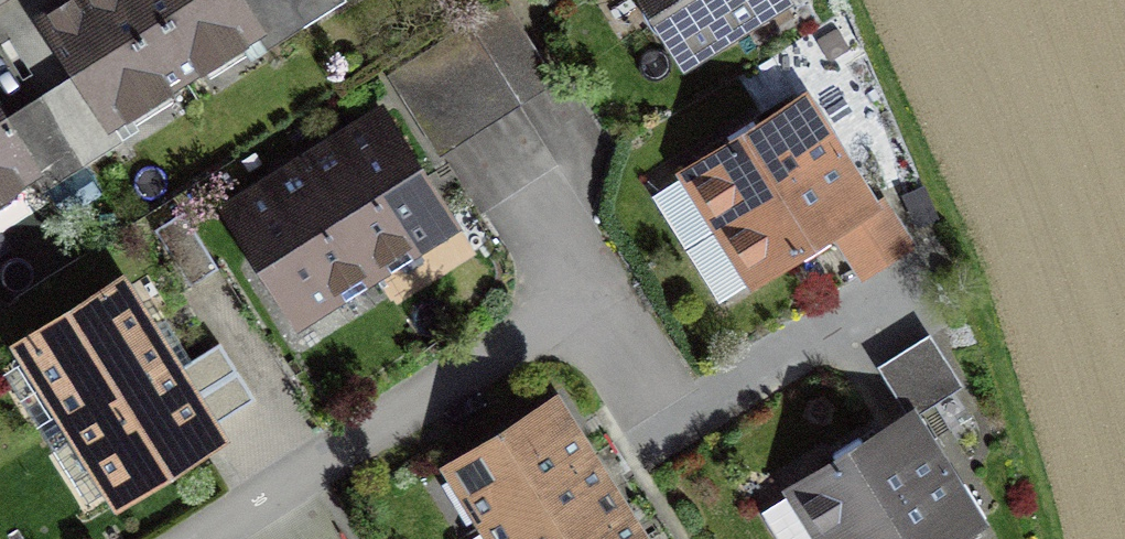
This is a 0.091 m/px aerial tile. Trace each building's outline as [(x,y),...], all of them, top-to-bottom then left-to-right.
[(135,0),(76,0),(43,21),(79,77),(42,100),(82,165),(122,140),(110,122),(183,76),(135,0)] [(183,76),(256,31),(267,49),(306,24),(291,0),(135,0),(183,76)] [(306,24),(346,0),(291,0),(306,24)] [(685,61),(781,0),(647,0),(685,61)] [(31,171),(43,189),(82,165),(42,100),(4,124),(0,117),(0,190),(31,171)] [(688,174),(721,226),(837,155),(804,102),(758,130),(753,121),(727,137),(733,146),(688,174)] [(380,121),(307,167),(372,268),(444,223),(380,121)] [(869,207),(837,155),(721,226),(754,279),(799,251),(804,260),(830,244),(824,235),(832,230),(869,207)] [(300,313),(372,268),(307,167),(236,212),(300,313)] [(869,207),(832,230),(861,277),(910,247),(881,200),(869,207)] [(183,213),(155,230),(190,286),(218,269),(183,213)] [(25,345),(72,421),(167,362),(119,287),(25,345)] [(930,338),(882,369),(911,415),(959,384),(930,338)] [(173,372),(167,362),(72,421),(120,497),(213,438),(207,429),(255,400),(220,344),(173,372)] [(452,467),(486,521),(586,459),(552,404),(452,467)] [(943,471),(910,419),(864,447),(859,438),(833,454),(839,463),(762,511),(780,538),(835,538),(943,471)] [(586,459),(486,521),(498,538),(579,538),(620,513),(586,459)] [(943,471),(835,538),(951,538),(976,524),(943,471)] [(620,513),(579,538),(637,538),(620,513)]
